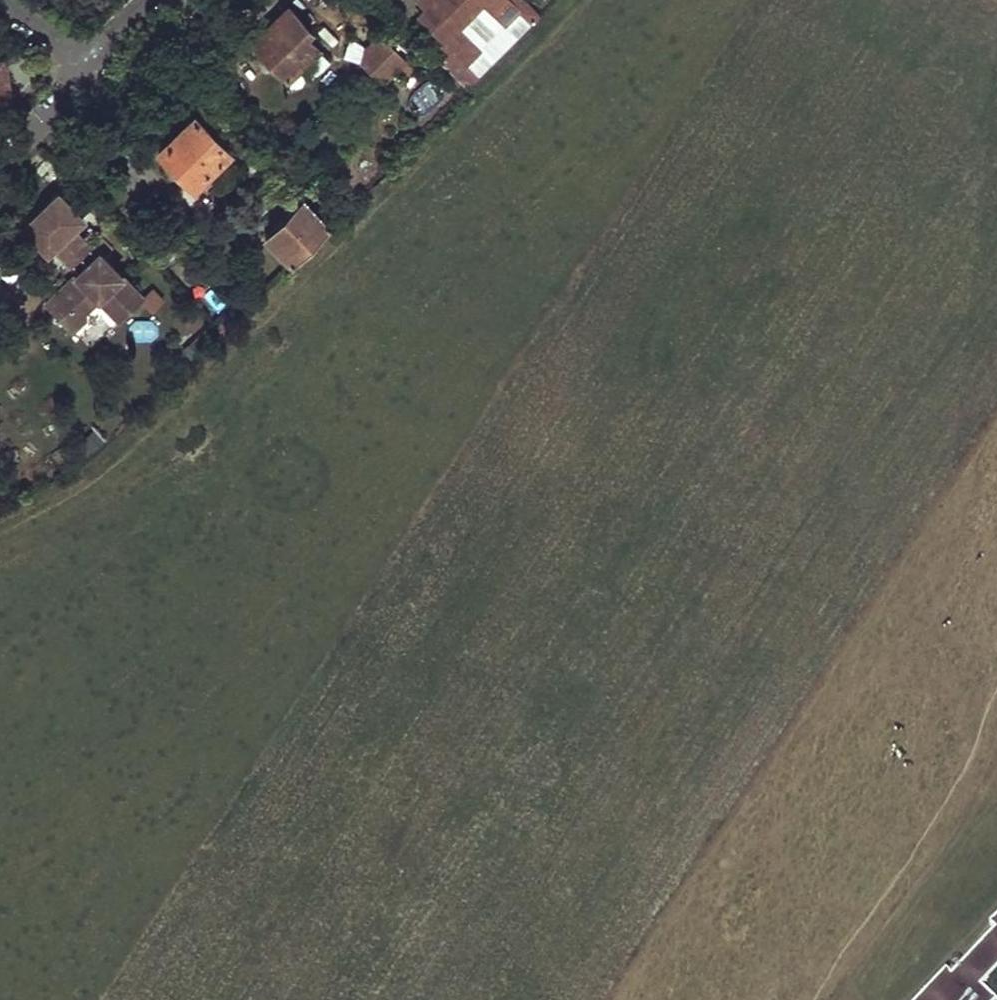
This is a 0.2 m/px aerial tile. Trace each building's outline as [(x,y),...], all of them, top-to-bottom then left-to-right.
[(425,4),(417,11),(442,37),(437,41),(448,50),(439,59),(466,85),(477,75),(463,62),(476,49),(454,26),(479,0),(429,0),(425,4)] [(530,22),(515,9),(502,21),(479,0),(454,26),(476,49),(463,62),(477,75),(483,69),(530,22)] [(527,0),(479,0),(502,21),(515,9),(530,22),(540,13),(527,0)] [(308,29),(285,6),(250,39),(285,76),(297,64),(308,74),(326,58),(303,34),(308,29)] [(417,73),(377,36),(362,50),(360,61),(382,82),(394,69),(407,82),(417,73)] [(226,148),(192,113),(157,147),(192,182),(197,178),(226,148)] [(235,156),(226,148),(197,178),(205,187),(235,156)] [(53,183),(16,220),(66,269),(91,243),(71,223),(82,212),(53,183)] [(329,221),(302,193),(284,211),(311,239),(329,221)] [(311,239),(284,211),(263,233),(289,260),(311,239)] [(136,288),(91,243),(39,296),(67,323),(79,310),(79,303),(91,290),(113,311),(136,288)] [(148,311),(163,299),(153,286),(137,298),(148,311)] [(925,999),(996,999),(996,922),(991,929),(996,934),(953,981),(948,976),(925,999)]
